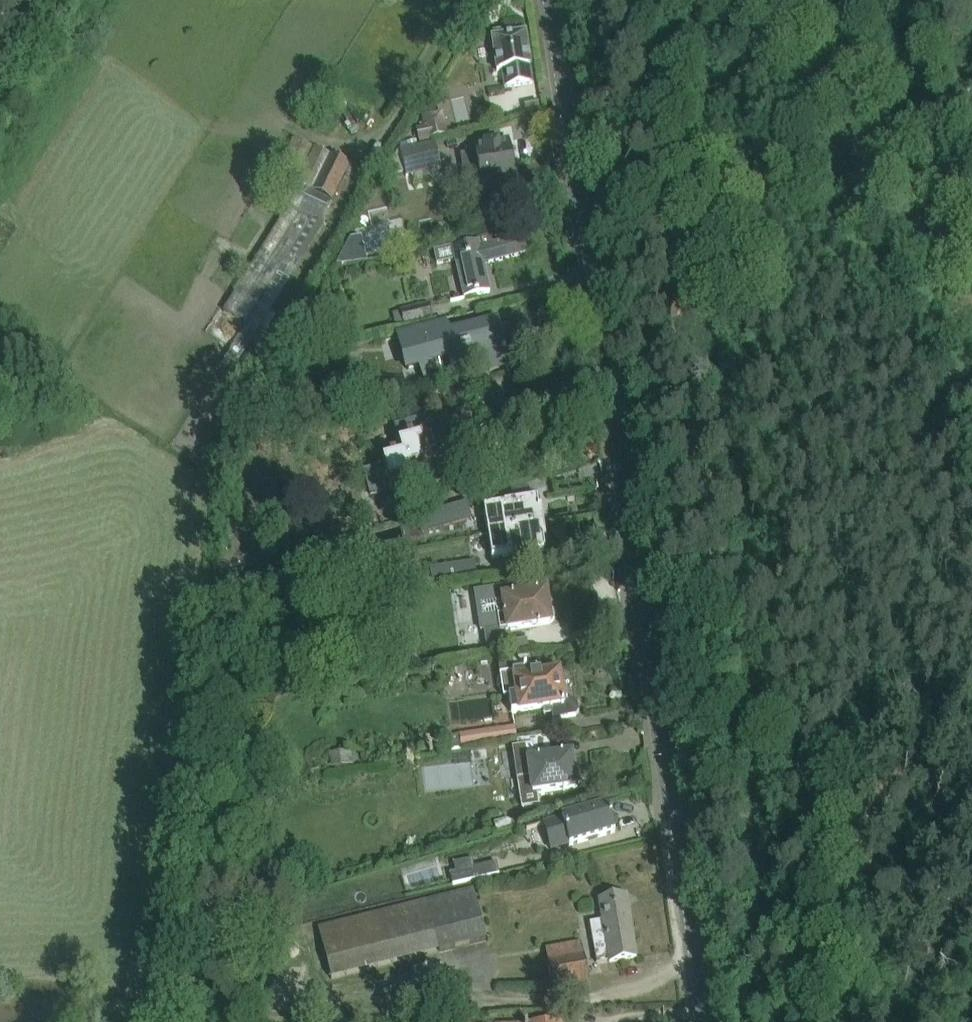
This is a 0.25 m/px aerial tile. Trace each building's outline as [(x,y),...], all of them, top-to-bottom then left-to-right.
[(493,38),(492,38),(496,72),(502,71),(504,88),(532,84),(529,67),(530,67),(525,33),(503,37),(502,32),(493,33),(493,38)] [(415,130),(419,144),(449,136),(443,112),(422,117),(424,127),(415,130)] [(346,164),(293,139),(281,165),(301,175),(297,184),(331,205),(345,176),(349,178),(356,163),(349,160),(346,164)] [(416,142),(406,145),(408,152),(418,150),(416,142)] [(502,143),(476,145),(483,194),(516,189),(512,163),(515,161),(514,154),(511,153),(510,149),(503,150),(502,143)] [(408,152),(401,154),(407,178),(442,169),(436,146),(418,150),(408,152)] [(400,212),(381,213),(382,226),(364,226),(365,238),(401,237),(400,212)] [(478,242),(453,249),(434,254),(437,264),(456,260),(465,298),(489,293),(483,265),(527,253),(522,236),(479,248),(478,242)] [(245,263),(229,301),(249,309),(260,284),(253,281),(258,268),(245,263)] [(429,305),(401,312),(405,327),(432,320),(429,305)] [(493,325),(450,336),(448,337),(445,326),(399,338),(407,369),(422,365),(427,386),(488,370),(483,350),(498,346),(493,325)] [(377,453),(373,457),(383,491),(391,489),(420,481),(418,474),(431,471),(425,452),(429,451),(420,420),(395,427),(384,431),(389,450),(377,453)] [(512,505),(484,509),(488,535),(541,527),(537,501),(535,501),(534,493),(511,501),(512,505)] [(422,531),(464,519),(459,501),(417,514),(422,531)] [(544,551),(541,527),(488,535),(492,559),(527,554),(528,558),(542,556),(541,551),(544,551)] [(461,560),(477,559),(476,549),(461,550),(461,560)] [(475,563),(430,569),(430,570),(406,574),(407,587),(432,584),(433,585),(477,579),(475,563)] [(530,583),(501,587),(474,591),(481,635),(550,624),(553,620),(554,620),(553,612),(552,612),(548,609),(545,593),(531,595),(530,583)] [(559,672),(532,676),(529,659),(499,664),(505,699),(493,701),(495,714),(513,712),(513,713),(519,712),(519,714),(544,710),(545,716),(553,715),(553,720),(575,717),(579,712),(577,704),(573,701),(566,702),(565,695),(562,694),(559,672)] [(456,709),(490,709),(490,692),(456,692),(456,709)] [(517,740),(515,726),(448,736),(450,750),(452,750),(476,746),(481,745),(517,740)] [(548,737),(516,741),(518,750),(514,750),(523,809),(538,806),(536,795),(563,790),(563,792),(565,791),(564,790),(576,788),(579,784),(578,776),(573,773),(571,757),(562,758),(561,757),(557,758),(557,759),(538,762),(538,761),(537,761),(537,762),(533,763),(532,753),(550,750),(548,737)] [(429,766),(433,780),(456,773),(452,759),(429,766)] [(607,806),(543,824),(551,850),(569,845),(569,846),(614,832),(607,806)] [(499,823),(494,824),(496,832),(513,829),(513,828),(517,826),(516,821),(511,822),(506,820),(498,822),(499,823)] [(446,875),(448,887),(499,875),(496,863),(446,875)] [(318,928),(330,978),(486,938),(473,888),(318,928)] [(602,923),(590,925),(597,964),(636,957),(626,896),(598,901),(602,923)] [(581,943),(547,949),(554,993),(589,987),(581,943)]
